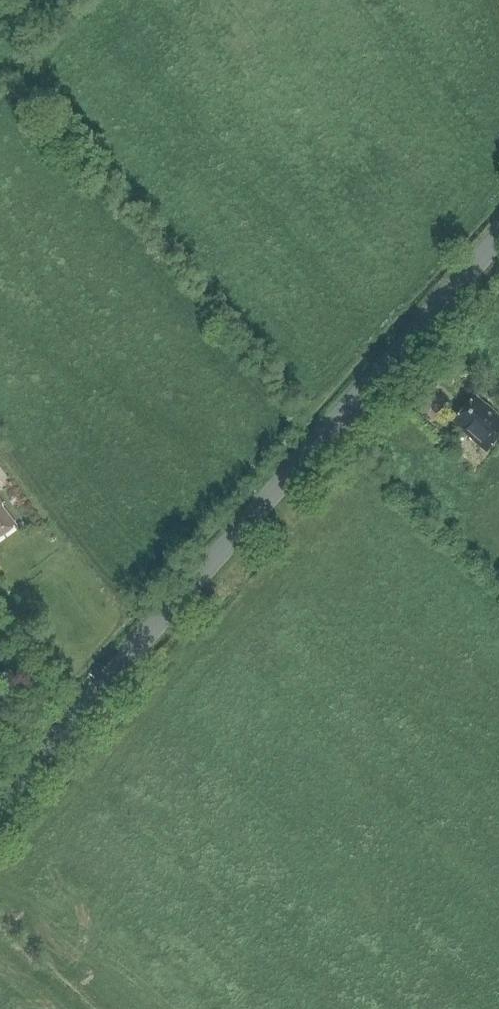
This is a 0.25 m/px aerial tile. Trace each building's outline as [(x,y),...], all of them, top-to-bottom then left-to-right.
[(473,398),(452,422),(463,431),(462,432),(484,452),(498,436),(498,419),(485,406),(484,407),(473,398)] [(14,526),(1,508),(5,505),(0,497),(0,536),(14,526)]
